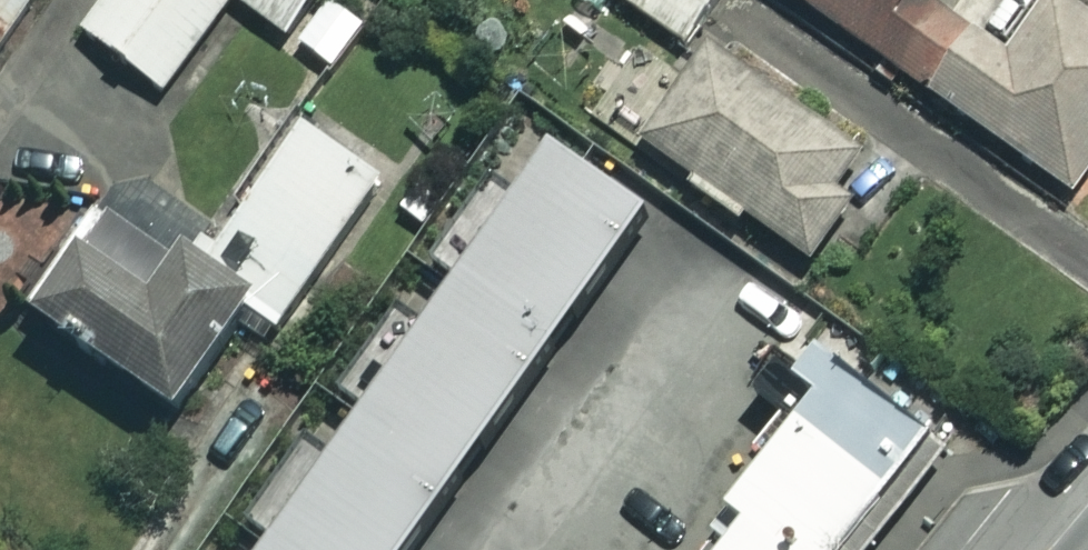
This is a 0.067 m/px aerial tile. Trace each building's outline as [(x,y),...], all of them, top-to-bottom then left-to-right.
[(40,11),(24,0),(0,0),(0,67),(40,11)] [(78,32),(158,91),(226,0),(102,0),(78,32)] [(281,35),(307,0),(233,0),(281,35)] [(298,46),(331,70),(365,23),(334,0),(332,0),(298,46)] [(680,42),(711,0),(623,0),(680,42)] [(1066,193),(1087,161),(1087,21),(1058,0),(793,0),(1066,193)] [(806,75),(746,36),(725,67),(694,46),(629,145),(807,262),(871,165),(784,108),(806,75)] [(444,280),(403,338),(379,321),(327,395),(352,412),(319,459),(294,442),(238,522),(263,539),(255,549),(401,549),(638,211),(516,125),(420,263),(444,280)] [(95,216),(24,317),(163,415),(239,308),(273,331),(376,181),(296,127),(198,271),(174,255),(166,266),(95,216)] [(929,443),(840,371),(696,549),(845,549),(929,443)]
